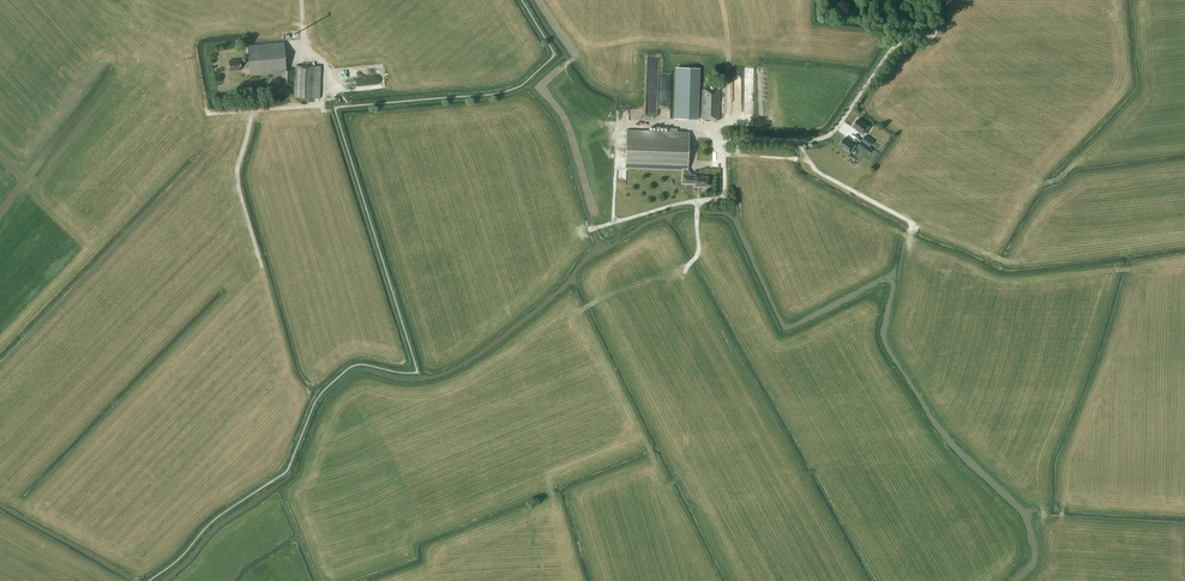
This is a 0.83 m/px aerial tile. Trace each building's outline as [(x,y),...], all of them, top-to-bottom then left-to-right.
[(286,69),(284,42),(247,46),(249,61),(241,62),(240,60),(229,61),(230,71),(241,70),(241,69),(249,68),(250,75),(282,72),(282,85),(295,86),(294,97),(319,98),(321,66),(296,65),(295,69),(286,69)] [(675,68),(674,118),(698,119),(700,68),(675,68)] [(720,90),(702,89),(701,119),(719,119),(720,90)] [(863,134),(869,126),(862,121),(862,122),(858,119),(853,126),(857,129),(857,130),(863,134)] [(689,133),(627,131),(625,167),(683,169),(683,175),(682,175),(682,183),(695,183),(695,186),(701,187),(701,186),(707,186),(707,184),(708,183),(709,180),(707,179),(708,177),(700,176),(693,175),(687,169),(689,133)] [(865,136),(862,140),(870,146),(872,143),(869,141),(870,140),(865,136)] [(849,154),(856,145),(849,140),(848,141),(844,138),(839,145),(843,148),(843,149),(849,154)] [(861,141),(858,146),(866,151),(869,147),(861,141)]
